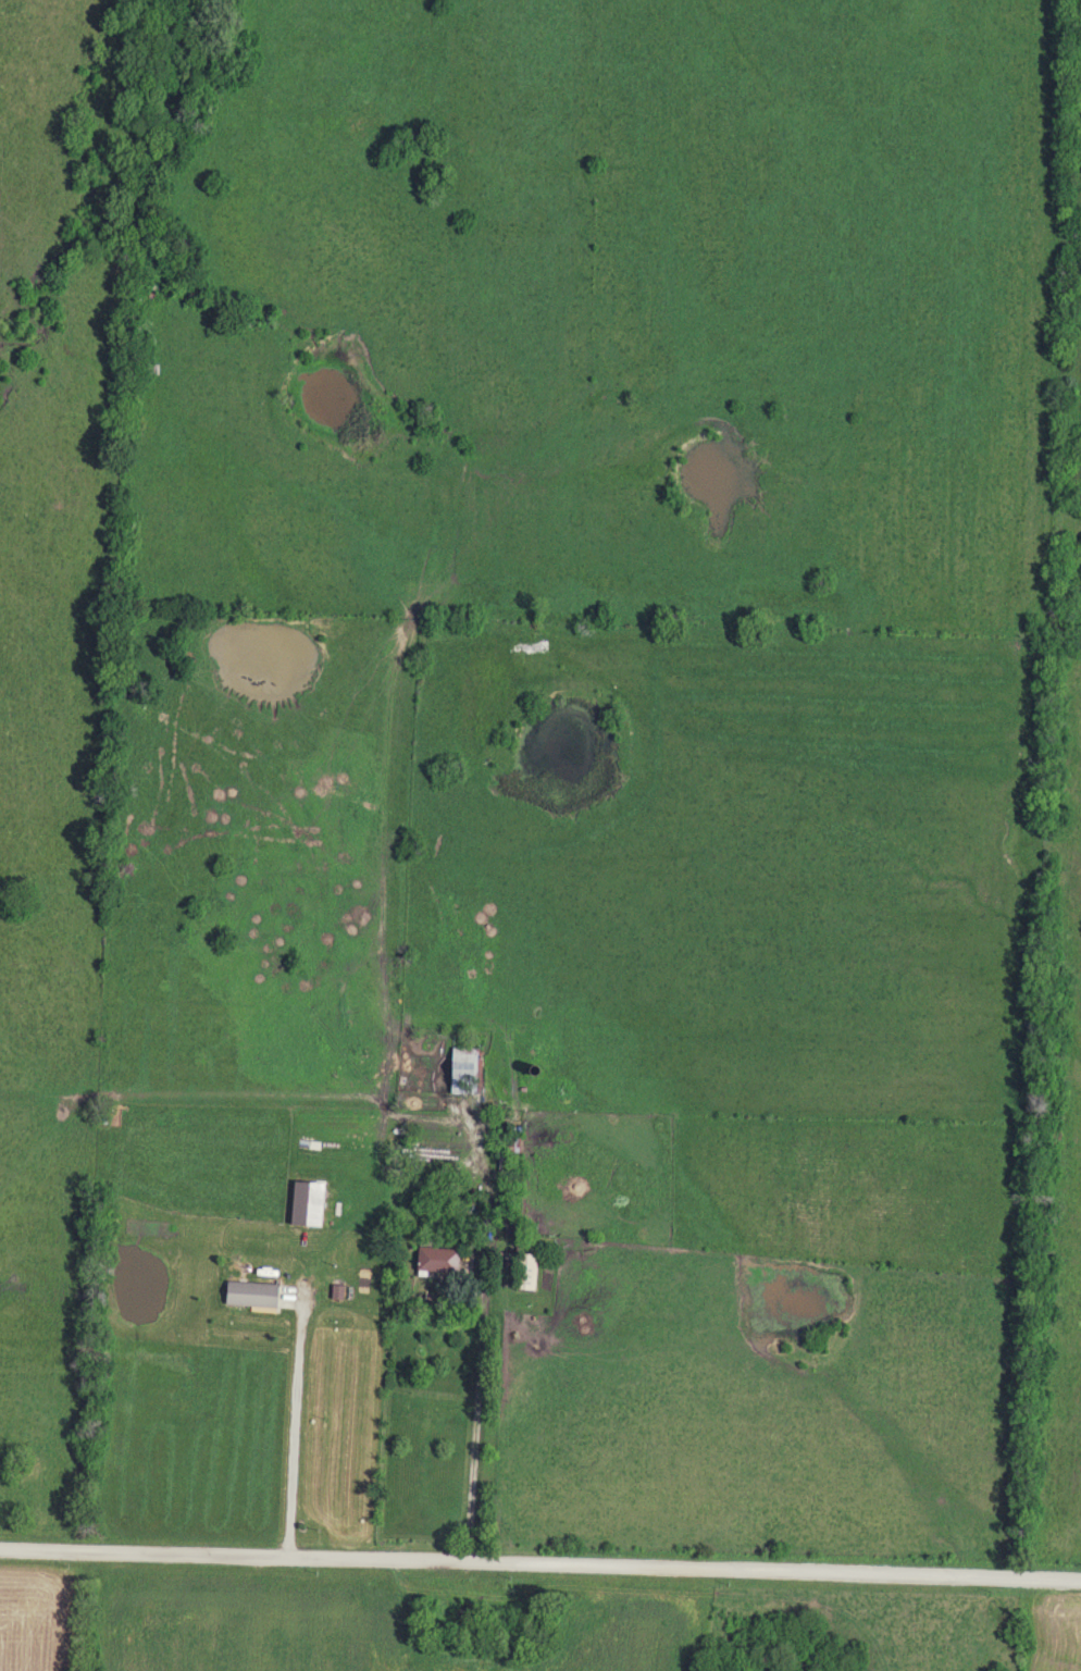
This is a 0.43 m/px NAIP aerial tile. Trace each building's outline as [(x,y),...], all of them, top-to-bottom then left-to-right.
[(474,1048),(447,1048),(447,1090),(474,1090),(474,1048)] [(537,1065),(517,1065),(517,1075),(537,1075),(537,1065)] [(454,1249),(414,1247),(413,1271),(453,1273),(454,1249)] [(534,1254),(511,1254),(511,1290),(534,1290),(534,1254)] [(274,1283),(222,1280),(221,1304),(272,1308),(274,1283)]
